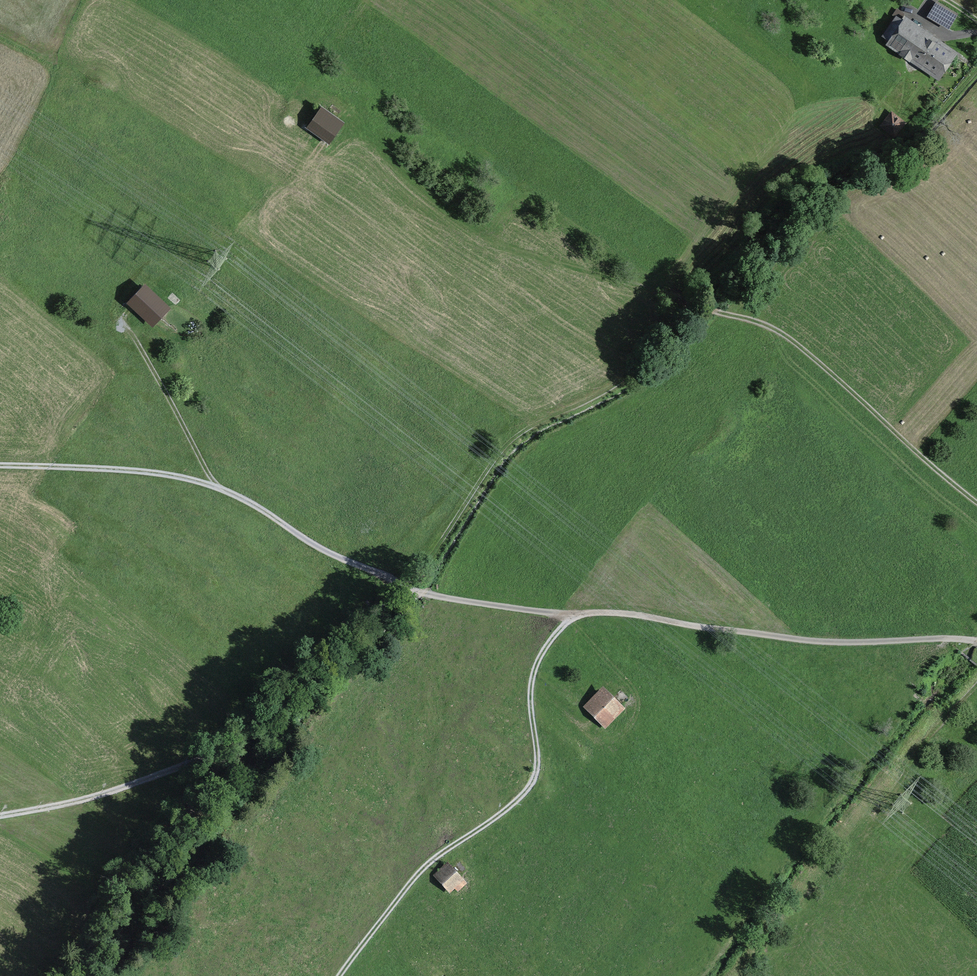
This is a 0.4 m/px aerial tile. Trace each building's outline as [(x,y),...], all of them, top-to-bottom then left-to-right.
[(936,0),(926,16),(948,29),(958,13),(936,0)] [(938,81),(958,52),(905,16),(902,20),(895,16),(881,37),(888,41),(885,45),(938,81)] [(328,145),(344,124),(320,107),(305,129),(328,145)] [(906,122),(891,110),(879,126),(893,137),(906,122)] [(170,310),(144,285),(125,304),(152,329),(170,310)] [(605,731),(624,711),(601,688),(582,708),(605,731)] [(466,884),(446,863),(432,876),(449,894),(454,890),(457,893),(466,884)]
